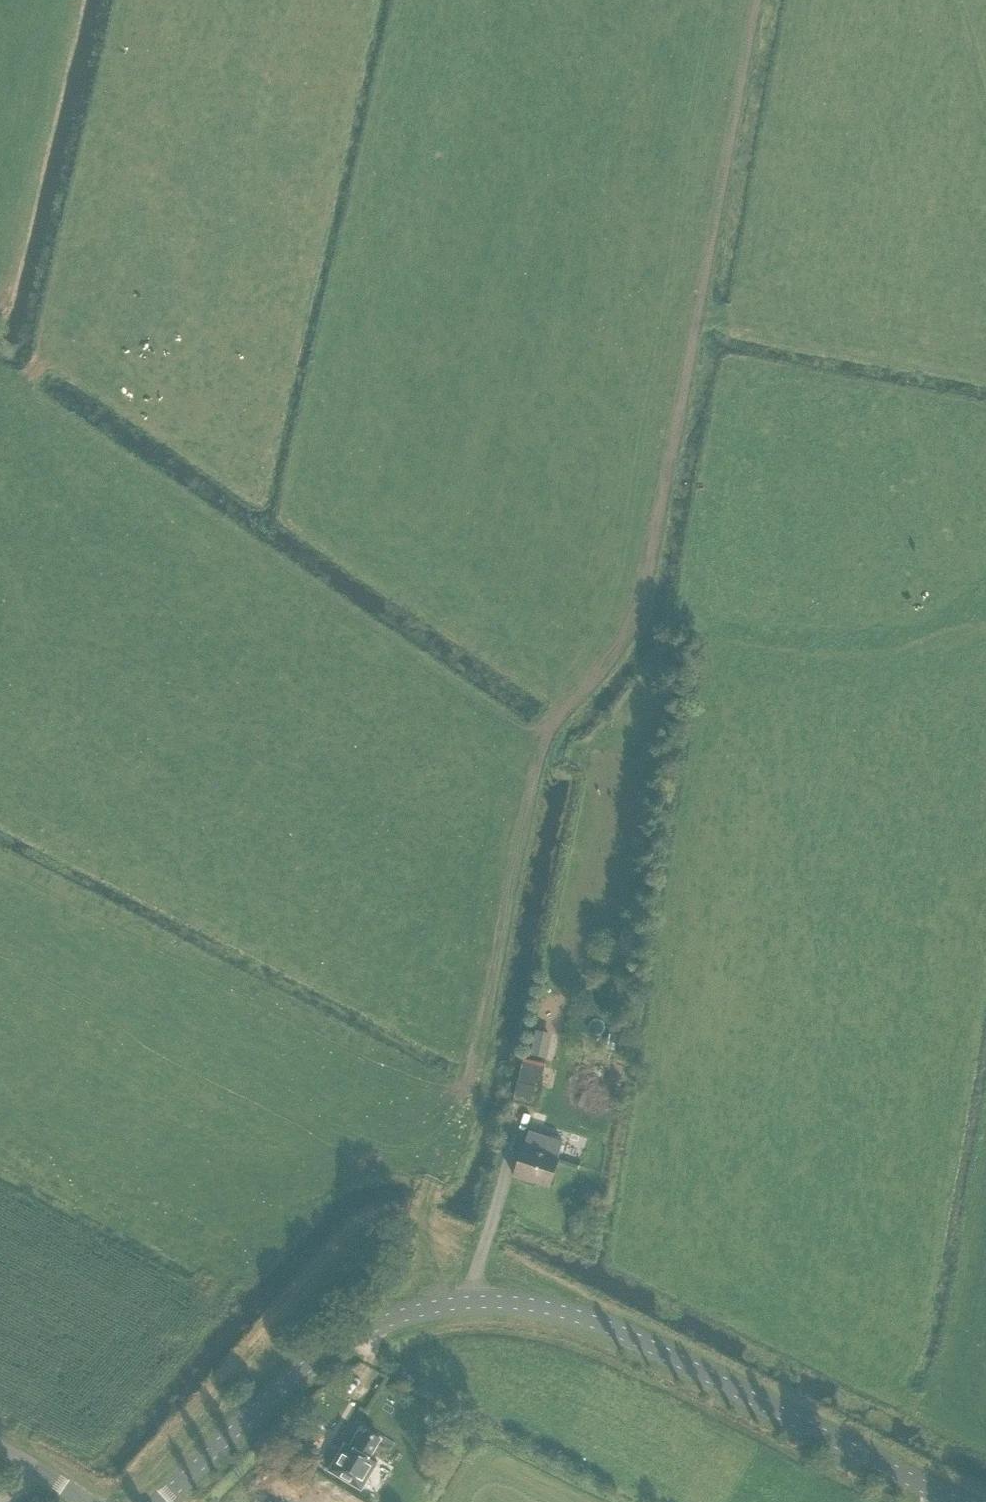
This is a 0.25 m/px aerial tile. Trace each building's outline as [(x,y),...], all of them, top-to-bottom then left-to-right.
[(620,1048),(622,1033),(611,1031),(609,1046),(620,1048)] [(555,1035),(538,1032),(533,1056),(550,1059),(555,1035)] [(606,1131),(623,1067),(598,1060),(581,1125),(606,1131)] [(518,1081),(540,1087),(544,1066),(522,1061),(518,1081)] [(541,1087),(540,1087),(518,1081),(513,1102),(536,1107),(541,1087)] [(545,1154),(550,1139),(528,1132),(524,1147),(523,1147),(514,1175),(549,1186),(558,1158),(545,1154)] [(310,1447),(321,1436),(308,1423),(297,1435),(310,1447)] [(359,1431),(352,1443),(347,1440),(330,1470),(362,1489),(378,1462),(369,1457),(380,1438),(367,1431),(365,1435),(359,1431)]
